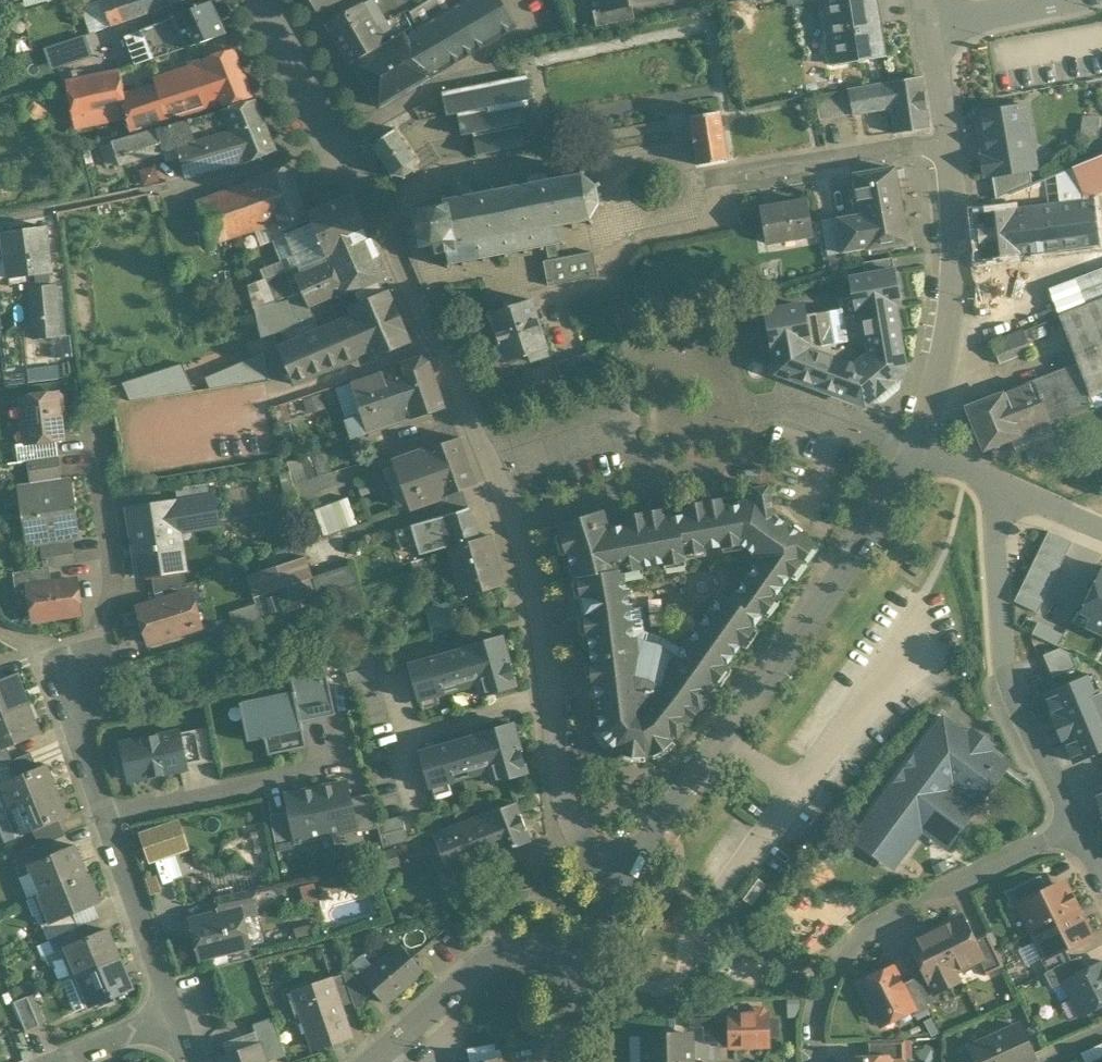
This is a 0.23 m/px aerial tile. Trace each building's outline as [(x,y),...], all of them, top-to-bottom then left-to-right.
[(111,26),(100,0),(82,6),(91,32),(111,26)] [(100,0),(111,26),(184,0),(100,0)] [(318,12),(343,0),(311,0),(318,12)] [(359,5),(382,45),(412,27),(405,12),(409,10),(409,11),(423,3),(421,0),(371,0),(359,5)] [(467,0),(455,7),(417,28),(404,35),(429,77),(515,27),(499,0),(467,0)] [(417,28),(455,7),(452,0),(428,0),(423,3),(409,11),(417,28)] [(603,9),(604,10),(631,5),(655,0),(601,0),(603,9)] [(838,61),(832,62),(832,64),(885,55),(885,54),(881,55),(876,24),(872,25),(870,10),(877,9),(876,0),(828,0),(838,61)] [(211,2),(172,17),(186,48),(226,34),(211,2)] [(359,5),(327,23),(350,64),(382,45),(359,5)] [(631,5),(604,10),(603,9),(593,11),(596,27),(634,19),(631,5)] [(172,17),(128,34),(140,64),(186,48),(172,17)] [(86,34),(58,44),(61,59),(65,79),(94,73),(86,34)] [(404,35),(354,64),(380,107),(429,77),(404,35)] [(58,44),(46,48),(49,61),(61,59),(58,44)] [(234,50),(204,59),(205,61),(224,106),(254,97),(234,50)] [(205,61),(153,78),(155,83),(168,123),(224,106),(205,61)] [(119,71),(66,81),(73,119),(80,149),(132,133),(123,92),(119,71)] [(528,74),(442,92),(447,116),(457,113),(462,135),(472,133),(477,155),(524,146),(519,124),(525,122),(523,111),(529,109),(527,99),(533,98),(528,74)] [(921,77),(888,83),(891,107),(892,115),(895,134),(929,129),(921,77)] [(155,83),(123,92),(132,133),(168,123),(155,83)] [(888,83),(848,90),(853,112),(853,114),(891,107),(888,83)] [(848,90),(815,95),(820,118),(853,112),(848,90)] [(255,100),(223,110),(231,130),(243,159),(245,163),(277,151),(255,100)] [(989,177),(992,176),(1029,170),(1035,169),(1024,105),(977,113),(984,155),(980,158),(983,175),(989,177)] [(222,108),(111,141),(119,166),(176,148),(231,130),(223,110),(222,108)] [(720,112),(689,117),(697,166),(727,161),(720,112)] [(892,115),(873,118),(877,137),(895,134),(892,115)] [(401,140),(395,131),(396,127),(393,127),(392,131),(383,138),(374,144),(370,143),(369,147),(373,148),(378,156),(375,158),(377,161),(381,159),(385,165),(382,168),(384,170),(387,168),(391,173),(389,177),(391,178),(393,176),(401,177),(402,180),(406,179),(405,176),(411,172),(414,174),(416,171),(413,169),(414,161),(418,161),(418,157),(413,157),(410,152),(413,150),(411,148),(408,150),(403,143),(406,141),(404,138),(401,140)] [(231,130),(176,148),(185,176),(243,159),(231,130)] [(1101,193),(1101,187),(1091,160),(1046,178),(1051,205),(1093,200),(1092,197),(1101,193)] [(309,225),(289,165),(263,175),(279,221),(282,230),(283,229),(286,235),(309,225)] [(893,167),(854,175),(862,213),(868,248),(907,241),(893,167)] [(510,187),(495,190),(494,185),(489,186),(490,191),(473,194),(472,189),(470,190),(469,183),(471,181),(468,179),(466,182),(457,183),(450,185),(447,183),(445,186),(448,188),(451,200),(446,201),(445,196),(441,196),(443,205),(411,211),(416,233),(419,251),(433,248),(434,256),(446,254),(447,263),(445,267),(449,269),(451,265),(461,263),(462,266),(465,265),(465,262),(482,259),(482,262),(486,262),(485,258),(503,254),(504,258),(508,257),(507,253),(523,250),(523,254),(527,253),(526,250),(539,247),(540,251),(543,250),(543,246),(547,246),(555,244),(560,243),(563,245),(566,242),(560,238),(558,225),(570,223),(571,228),(575,227),(574,222),(587,220),(590,224),(594,222),(590,217),(597,205),(603,206),(604,202),(599,201),(596,189),(601,185),(598,182),(593,185),(582,175),(585,170),(581,168),(579,173),(566,176),(565,171),(560,172),(561,177),(549,179),(548,174),(545,175),(545,173),(528,176),(528,174),(510,178),(511,181),(508,181),(510,187)] [(1019,190),(1032,185),(1029,170),(992,176),(996,199),(1009,194),(1019,190)] [(248,183),(196,202),(211,245),(279,221),(263,175),(247,180),(248,183)] [(1051,205),(1046,178),(1032,185),(1019,190),(1021,208),(1051,205)] [(1021,208),(1019,190),(1009,194),(1012,210),(1014,209),(1021,208)] [(388,277),(352,195),(332,203),(308,213),(312,224),(320,242),(340,297),(357,290),(376,282),(388,277)] [(1014,209),(1019,255),(1099,245),(1093,200),(1051,205),(1021,208),(1014,209)] [(807,201),(760,209),(766,243),(812,235),(807,201)] [(1014,209),(1012,210),(975,214),(980,260),(1019,255),(1014,209)] [(862,213),(821,221),(828,256),(868,248),(862,213)] [(49,216),(18,221),(21,254),(23,266),(28,266),(53,263),(49,216)] [(0,225),(0,258),(21,254),(18,221),(0,225)] [(309,225),(286,235),(293,256),(299,253),(298,253),(320,242),(312,224),(309,225)] [(320,242),(298,253),(299,253),(306,270),(293,275),(302,295),(308,308),(310,308),(337,296),(338,298),(340,297),(320,242)] [(593,252),(557,259),(555,244),(547,246),(550,260),(543,261),(548,286),(597,277),(593,252)] [(892,258),(862,263),(864,275),(894,270),(892,258)] [(53,263),(28,266),(35,338),(48,337),(60,335),(53,263)] [(1059,316),(1101,299),(1101,269),(1049,289),(1059,316)] [(840,309),(806,315),(804,305),(764,312),(771,349),(772,349),(776,372),(847,399),(848,395),(864,400),(900,370),(892,325),(897,325),(893,303),(900,302),(895,270),(894,270),(864,275),(849,278),(852,297),(838,299),(840,309)] [(376,282),(357,290),(362,302),(381,294),(376,282)] [(362,302),(349,308),(353,317),(343,321),(343,320),(320,329),(316,320),(281,332),(286,344),(278,347),(287,368),(295,385),(359,357),(358,355),(367,352),(371,360),(411,342),(406,332),(389,291),(381,294),(362,302)] [(302,295),(273,305),(275,315),(278,332),(281,332),(316,320),(310,308),(308,308),(302,295)] [(1077,363),(1090,397),(1091,397),(1101,392),(1101,299),(1059,316),(1077,363)] [(532,300),(487,315),(504,364),(529,356),(531,362),(549,357),(546,350),(549,349),(532,300)] [(275,315),(257,321),(261,338),(278,332),(275,315)] [(1023,330),(984,346),(991,367),(1032,351),(1023,330)] [(60,335),(48,337),(51,359),(72,356),(69,334),(60,335)] [(278,347),(265,353),(269,376),(287,368),(278,347)] [(591,352),(556,363),(566,393),(600,382),(591,352)] [(269,379),(269,376),(265,353),(205,378),(209,388),(269,379)] [(422,356),(400,363),(405,376),(398,378),(412,419),(412,420),(446,408),(430,361),(422,356)] [(193,390),(183,363),(124,383),(130,401),(193,390)] [(1031,382),(1032,383),(1049,424),(1094,406),(1091,397),(1090,397),(1077,363),(1032,381),(1033,381),(1031,382)] [(60,379),(59,365),(26,369),(28,382),(60,379)] [(394,368),(352,382),(362,414),(344,420),(350,439),(368,433),(368,434),(412,419),(398,378),(394,368)] [(1032,383),(966,408),(983,450),(1011,439),(1049,424),(1032,383)] [(1091,397),(1094,406),(1101,403),(1101,392),(1091,397)] [(56,393),(22,397),(24,416),(21,420),(22,426),(26,430),(28,443),(55,440),(62,439),(58,413),(62,409),(60,397),(56,394),(56,393)] [(1049,424),(1011,439),(1017,454),(1025,451),(1031,464),(1060,453),(1049,424)] [(460,437),(392,462),(410,510),(478,485),(460,437)] [(55,440),(28,443),(16,444),(18,462),(27,461),(57,456),(55,440)] [(332,472),(325,450),(287,462),(294,485),(332,472)] [(57,456),(27,461),(29,473),(52,470),(59,469),(57,456)] [(71,477),(54,479),(52,470),(29,473),(31,483),(17,485),(21,515),(21,516),(76,507),(75,506),(71,477)] [(370,493),(366,482),(357,485),(361,497),(370,493)] [(208,484),(177,489),(179,503),(197,500),(210,499),(208,484)] [(629,524),(607,529),(601,512),(576,520),(579,528),(562,533),(570,556),(575,579),(572,583),(574,596),(579,599),(584,598),(587,614),(582,615),(578,619),(580,633),(585,637),(589,636),(601,731),(602,733),(603,736),(605,738),(606,740),(608,741),(610,743),(612,745),(614,747),(617,749),(620,750),(623,752),(627,753),(630,754),(634,754),(636,755),(639,755),(641,755),(645,754),(648,754),(651,753),(654,751),(658,750),(660,749),(662,747),(666,744),(668,742),(670,740),(674,734),(678,737),(709,696),(707,692),(813,543),(774,515),(768,486),(754,489),(756,502),(722,508),(720,499),(688,505),(689,514),(662,519),(660,510),(628,516),(629,524)] [(347,498),(314,510),(324,536),(357,524),(347,498)] [(174,503),(130,509),(139,576),(152,574),(176,571),(170,524),(200,520),(197,500),(179,503),(174,504),(174,503)] [(76,507),(21,516),(21,518),(22,518),(26,547),(40,545),(42,555),(64,551),(63,541),(80,539),(75,509),(76,509),(76,507)] [(469,508),(434,518),(434,519),(412,525),(420,555),(449,547),(479,539),(469,508)] [(1072,543),(1048,531),(1042,543),(1067,555),(1072,543)] [(479,539),(449,547),(462,597),(502,586),(488,536),(479,539)] [(1029,552),(1028,540),(1018,541),(1019,553),(1029,552)] [(1067,555),(1042,543),(1036,554),(1061,566),(1067,555)] [(64,551),(42,555),(44,568),(49,567),(74,563),(72,550),(64,551)] [(1061,566),(1036,554),(1031,566),(1055,578),(1061,566)] [(306,557),(248,576),(255,597),(278,589),(286,612),(320,601),(306,557)] [(1074,623),(1101,637),(1101,565),(1074,623)] [(1055,578),(1031,566),(1025,578),(1049,590),(1055,578)] [(44,568),(12,573),(15,591),(32,588),(32,587),(52,584),(49,567),(44,568)] [(176,571),(152,574),(154,593),(186,582),(184,570),(176,571)] [(1043,602),(1049,590),(1025,578),(1019,590),(1043,602)] [(52,584),(32,587),(32,588),(34,601),(30,605),(32,620),(81,612),(76,580),(52,584)] [(1038,613),(1043,602),(1019,590),(1013,601),(1038,613)] [(192,593),(136,609),(147,643),(202,626),(192,593)] [(450,600),(424,607),(431,633),(457,626),(450,600)] [(256,604),(230,612),(235,628),(262,620),(256,604)] [(1061,634),(1038,624),(1033,635),(1055,646),(1061,634)] [(465,648),(407,663),(418,702),(476,686),(479,698),(519,687),(504,634),(464,645),(465,648)] [(1059,648),(1043,654),(1052,677),(1077,668),(1071,653),(1059,648)] [(343,661),(346,674),(371,667),(368,654),(343,661)] [(371,667),(346,674),(350,686),(375,679),(371,667)] [(294,691),(301,722),(335,714),(325,668),(290,675),(294,691)] [(29,705),(30,704),(30,702),(28,703),(17,675),(18,674),(17,672),(0,679),(0,717),(29,705)] [(1093,673),(1044,694),(1059,729),(1101,710),(1101,694),(1093,673)] [(294,691),(240,703),(249,742),(263,738),(303,730),(301,722),(294,691)] [(0,717),(0,752),(7,749),(41,734),(29,705),(0,717)] [(1059,729),(1072,761),(1101,749),(1101,710),(1059,729)] [(518,713),(422,745),(437,792),(533,760),(518,713)] [(943,717),(857,833),(895,861),(917,831),(933,829),(949,841),(968,815),(985,812),(983,796),(1006,764),(943,717)] [(209,727),(181,732),(188,766),(216,760),(209,727)] [(118,742),(126,780),(188,768),(188,766),(181,732),(180,729),(118,742)] [(306,747),(303,730),(263,738),(267,756),(306,747)] [(6,763),(6,762),(11,760),(7,749),(0,752),(0,765),(6,763)] [(37,769),(30,752),(11,760),(6,762),(6,763),(13,779),(37,769)] [(13,779),(1,783),(11,809),(53,792),(48,779),(51,778),(46,765),(37,769),(13,779)] [(348,781),(316,788),(327,838),(359,831),(352,797),(348,781)] [(1092,790),(1101,813),(1101,786),(1092,790)] [(316,788),(284,795),(287,811),(295,844),(327,838),(316,788)] [(11,809),(13,814),(0,819),(0,824),(7,841),(22,835),(33,831),(58,821),(67,817),(61,803),(59,804),(53,792),(11,809)] [(369,793),(352,797),(359,831),(376,827),(369,793)] [(516,803),(486,814),(500,853),(531,841),(516,803)] [(295,844),(287,811),(269,814),(276,848),(295,844)] [(500,853),(486,814),(434,834),(448,872),(500,853)] [(405,828),(402,816),(376,822),(380,835),(405,828)] [(58,821),(33,831),(39,846),(43,844),(64,835),(58,821)] [(408,841),(405,828),(380,835),(383,848),(408,841)] [(145,847),(151,872),(174,866),(167,841),(145,847)] [(39,846),(13,856),(22,876),(31,872),(28,865),(49,857),(43,844),(39,846)] [(49,857),(28,865),(31,872),(40,894),(88,874),(76,846),(49,857)] [(395,847),(377,854),(384,872),(402,865),(395,847)] [(350,869),(328,877),(331,887),(353,879),(350,869)] [(88,874),(40,894),(51,921),(52,923),(73,914),(99,903),(88,874)] [(1040,875),(1005,893),(1012,907),(1018,905),(1018,904),(1047,889),(1040,875)] [(743,899),(752,906),(767,885),(758,879),(743,899)] [(1047,889),(1018,904),(1018,905),(1031,931),(1078,908),(1064,881),(1047,889)] [(314,884),(300,887),(304,904),(318,901),(314,884)] [(825,902),(839,919),(856,905),(842,888),(825,902)] [(254,889),(215,897),(219,913),(240,908),(241,915),(257,911),(255,905),(257,905),(254,889)] [(219,913),(190,920),(200,958),(249,946),(241,915),(240,908),(219,913)] [(1078,908),(1031,931),(1044,957),(1044,958),(1065,948),(1091,935),(1078,908)] [(73,914),(52,923),(51,921),(41,925),(47,940),(49,939),(78,927),(73,914)] [(494,914),(482,917),(484,923),(496,920),(494,914)] [(963,916),(936,929),(956,970),(977,960),(983,957),(974,938),(963,916)] [(78,927),(49,939),(54,953),(67,948),(67,946),(84,939),(78,927)] [(956,970),(936,929),(910,942),(920,963),(935,993),(936,992),(961,980),(956,970)] [(84,939),(67,946),(67,948),(78,975),(118,959),(106,930),(84,939)] [(1004,966),(987,932),(974,938),(983,957),(977,960),(984,976),(1004,966)] [(364,976),(363,977),(375,991),(386,1003),(422,972),(399,945),(364,976)] [(1065,948),(1044,958),(1044,957),(1041,959),(1047,971),(1070,960),(1065,948)] [(1047,971),(1044,973),(1052,988),(1064,982),(1064,981),(1086,970),(1079,956),(1070,960),(1047,971)] [(118,959),(78,975),(91,1006),(131,990),(118,959)] [(364,976),(352,962),(343,971),(344,973),(354,1002),(353,1002),(355,1008),(375,991),(363,977),(364,976)] [(1064,981),(1064,982),(1072,998),(1077,996),(1086,1013),(1101,1004),(1101,962),(1086,970),(1064,981)] [(935,993),(920,963),(908,968),(913,978),(926,1004),(939,997),(936,992),(935,993)] [(902,984),(893,966),(860,983),(878,1020),(890,1013),(899,1016),(913,1010),(914,1009),(902,984)] [(344,973),(330,978),(340,1007),(353,1002),(354,1002),(344,973)] [(330,978),(305,987),(311,1001),(302,1004),(308,1019),(304,1021),(309,1037),(313,1036),(318,1049),(351,1037),(340,1007),(330,978)] [(926,1004),(913,978),(902,984),(914,1009),(913,1010),(915,1013),(928,1007),(926,1004)] [(39,1027),(27,996),(14,1002),(26,1032),(39,1027)] [(754,1009),(750,1014),(729,1014),(729,1021),(730,1047),(768,1046),(767,1013),(763,1009),(754,1009)] [(703,1018),(690,1018),(690,1028),(703,1027),(703,1018)] [(717,1018),(703,1018),(703,1027),(704,1043),(717,1042),(717,1022),(717,1018)] [(252,1026),(259,1045),(260,1044),(266,1061),(271,1061),(286,1057),(273,1019),(252,1026)] [(729,1021),(717,1022),(717,1042),(718,1047),(730,1047),(729,1021)] [(971,1047),(977,1061),(1024,1061),(1034,1057),(1019,1025),(971,1047)] [(485,1030),(470,1033),(473,1047),(488,1045),(485,1030)] [(645,1035),(645,1061),(691,1061),(690,1034),(645,1035)] [(905,1040),(866,1041),(866,1057),(887,1057),(892,1060),(892,1061),(906,1061),(905,1040)] [(217,1059),(219,1061),(266,1061),(260,1044),(259,1045),(217,1059)] [(1084,1052),(1083,1057),(1085,1061),(1092,1061),(1101,1057),(1101,1044),(1084,1052)]
